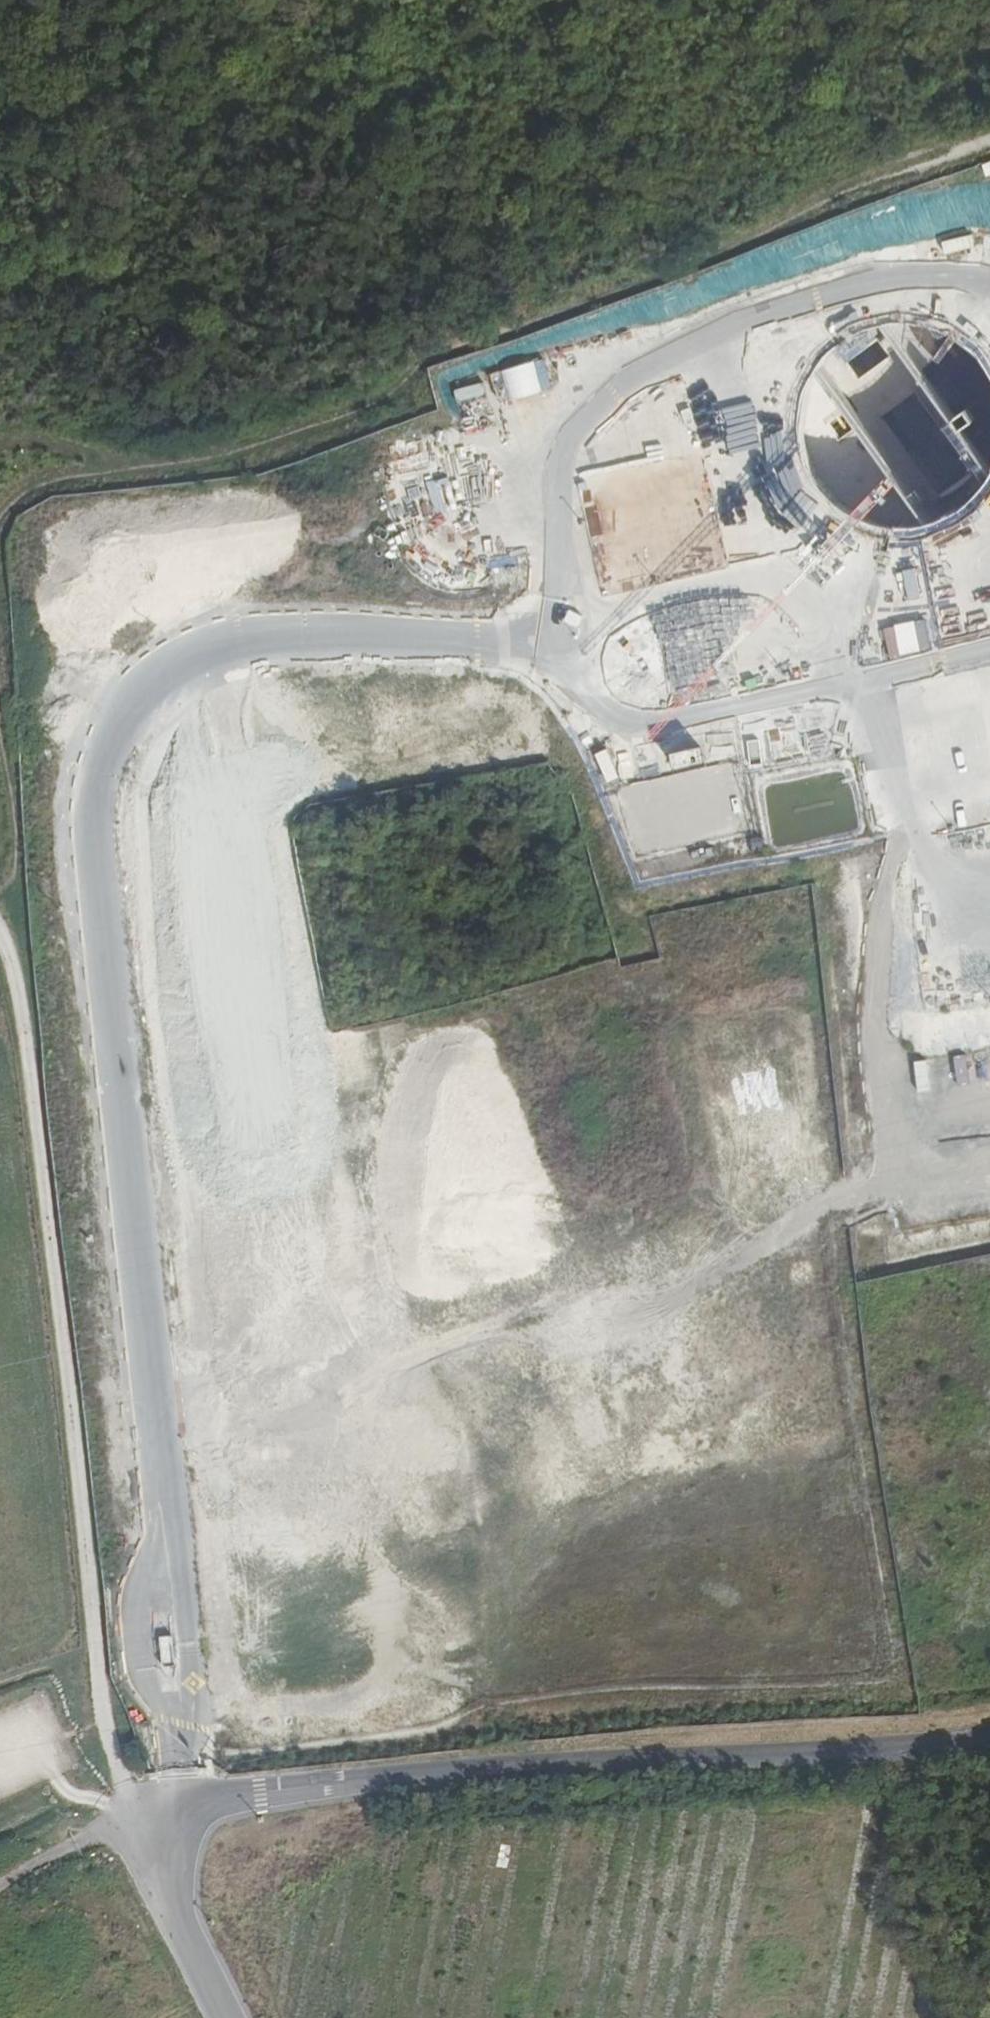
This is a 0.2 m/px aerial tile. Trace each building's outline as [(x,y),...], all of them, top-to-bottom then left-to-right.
[(811,480),(825,498),(843,512),(864,522),(886,528),(909,528),(931,523),(952,514),(970,500),(984,482),(989,470),(989,384),(987,377),(974,359),(958,345),(939,334),(918,327),(897,325),(875,328),(853,336),(832,349),(816,367),(804,388),(798,411),(797,435),(801,458),(811,480)] [(513,403),(542,395),(534,365),(504,373),(513,403)] [(787,447),(784,422),(766,424),(769,449),(787,447)] [(811,498),(808,475),(779,479),(782,501),(811,498)] [(632,582),(754,562),(745,509),(731,512),(734,527),(717,530),(713,506),(679,512),(682,529),(675,530),(680,561),(672,562),(669,545),(606,555),(607,566),(629,562),(632,582)] [(722,654),(692,659),(688,633),(660,638),(668,684),(725,674),(722,654)] [(505,701),(463,703),(464,731),(507,728),(505,701)] [(766,716),(770,767),(824,763),(819,711),(766,716)] [(632,742),(605,752),(616,781),(643,771),(632,742)] [(918,767),(933,826),(948,822),(934,764),(918,767)] [(926,840),(929,901),(942,900),(940,839),(926,840)] [(937,1006),(989,1005),(989,953),(935,954),(937,1006)] [(294,1261),(276,1261),(277,1304),(320,1303),(318,1253),(294,1253),(294,1261)] [(311,1343),(342,1338),(336,1310),(306,1315),(311,1343)] [(653,1378),(654,1352),(618,1351),(617,1377),(653,1378)]
